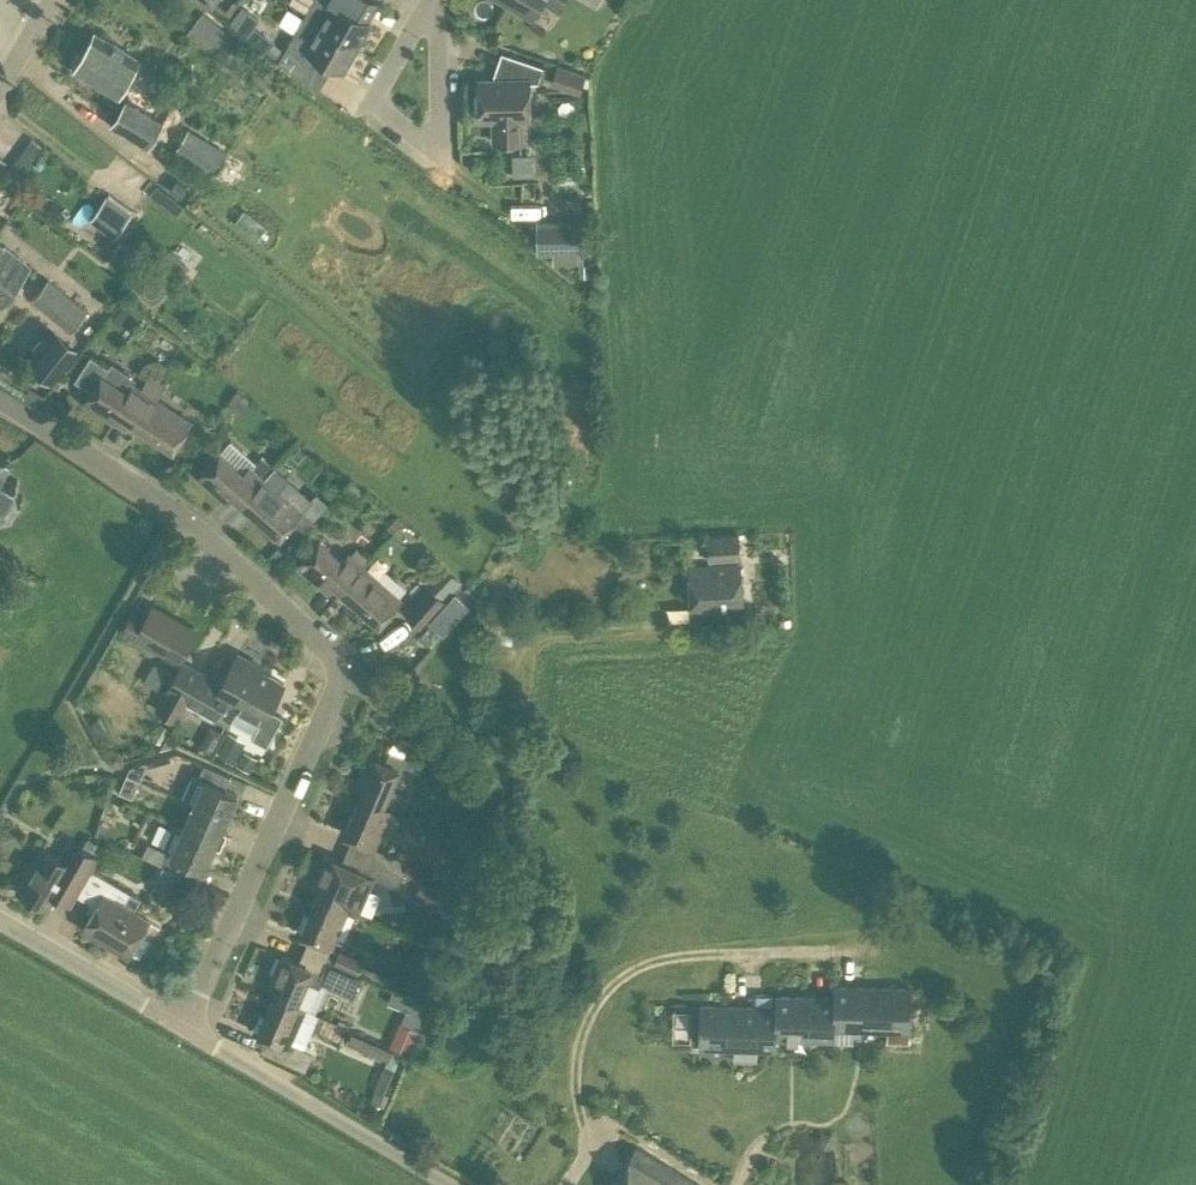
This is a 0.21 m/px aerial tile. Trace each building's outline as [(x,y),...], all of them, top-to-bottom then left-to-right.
[(216,2),(218,0),(203,0),(227,18),(238,3),(234,0),(233,0),(226,9),(216,2)] [(359,47),(373,24),(349,10),(355,0),(315,0),(305,17),(359,47)] [(532,16),(542,0),(504,0),(532,16)] [(248,35),(260,17),(242,5),(230,23),(248,35)] [(221,59),(237,39),(202,12),(186,32),(221,59)] [(345,71),(359,47),(305,17),(280,60),(308,82),(322,58),(345,71)] [(148,147),(172,107),(140,88),(144,83),(131,75),(141,59),(96,32),(74,68),(125,99),(110,124),(148,147)] [(264,33),(257,43),(267,51),(274,41),(264,33)] [(523,141),(522,117),(532,117),(530,82),(539,82),(545,66),(510,54),(503,75),(498,80),(480,80),(481,119),(495,118),(496,142),(523,141)] [(558,65),(552,85),(579,94),(586,74),(558,65)] [(548,142),(547,119),(532,120),(532,143),(548,142)] [(217,170),(228,151),(188,127),(172,155),(208,177),(213,168),(217,170)] [(531,153),(513,153),(513,175),(532,175),(531,153)] [(181,195),(187,185),(177,179),(171,189),(181,195)] [(13,205),(24,214),(34,201),(22,192),(13,205)] [(114,236),(131,213),(107,195),(89,219),(114,236)] [(584,227),(540,227),(540,229),(540,251),(584,251),(584,227)] [(2,305),(30,265),(0,244),(0,303),(2,305)] [(71,331),(88,310),(49,278),(32,299),(71,331)] [(50,385),(78,350),(59,335),(31,370),(50,385)] [(133,423),(160,380),(150,374),(141,387),(133,382),(128,390),(104,374),(109,366),(91,355),(75,379),(91,389),(83,401),(115,422),(120,414),(133,423)] [(160,380),(133,423),(173,449),(192,420),(158,398),(167,384),(160,380)] [(0,511),(12,508),(20,495),(15,481),(2,473),(12,457),(0,449),(0,511)] [(274,466),(275,466),(277,464),(263,453),(252,467),(251,466),(245,473),(222,452),(200,478),(228,503),(234,496),(241,503),(274,466)] [(290,478),(275,466),(274,466),(241,503),(281,538),(304,512),(279,491),(290,478)] [(232,531),(246,513),(235,504),(221,522),(232,531)] [(308,512),(295,526),(306,536),(319,522),(308,512)] [(393,532),(403,520),(397,515),(387,527),(393,532)] [(708,560),(740,558),(739,534),(707,536),(708,560)] [(340,591),(363,565),(370,558),(357,546),(344,560),(321,539),(298,565),(326,590),(332,583),(340,591)] [(693,615),(744,612),(741,564),(690,566),(693,615)] [(363,565),(340,591),(378,626),(401,601),(363,565)] [(444,586),(435,578),(405,613),(421,626),(457,584),(450,578),(444,586)] [(197,630),(153,605),(148,613),(135,605),(122,628),(135,635),(179,661),(197,630)] [(203,672),(187,703),(228,725),(238,707),(240,708),(261,670),(263,667),(238,653),(222,682),(203,671),(203,672)] [(187,703),(203,672),(182,661),(156,709),(177,720),(186,702),(187,703)] [(284,683),(261,670),(240,708),(263,721),(284,683)] [(272,745),(286,752),(303,722),(289,714),(272,745)] [(229,731),(217,753),(234,763),(246,740),(229,731)] [(394,741),(391,748),(404,754),(407,747),(394,741)] [(244,750),(236,763),(250,771),(258,757),(244,750)] [(359,797),(382,807),(399,768),(368,754),(355,785),(362,788),(359,797)] [(133,797),(140,779),(149,760),(131,766),(120,791),(133,797)] [(193,805),(226,820),(237,794),(204,779),(193,805)] [(367,842),(382,807),(359,797),(344,832),(367,842)] [(222,829),(226,820),(193,805),(182,829),(182,830),(214,846),(215,843),(221,846),(227,831),(222,829)] [(182,830),(182,829),(173,825),(163,848),(166,849),(160,864),(185,874),(191,861),(205,868),(214,846),(182,830)] [(70,900),(73,902),(77,894),(92,869),(100,855),(70,837),(57,857),(42,848),(18,890),(48,908),(56,895),(57,893),(70,900)] [(369,857),(404,872),(409,860),(375,845),(369,857)] [(315,898),(347,912),(349,907),(341,904),(356,868),(326,855),(312,887),(318,889),(315,898)] [(398,886),(404,872),(369,857),(364,871),(398,886)] [(130,891),(92,869),(77,894),(97,906),(84,928),(128,954),(149,920),(123,904),(130,891)] [(444,891),(437,906),(450,911),(457,897),(444,891)] [(333,946),(347,912),(315,898),(299,933),(324,944),(325,943),(333,946)] [(358,974),(358,972),(364,959),(339,948),(333,962),(332,963),(358,974)] [(298,1006),(298,1005),(314,967),(280,953),(267,983),(276,987),(272,995),(298,1006)] [(332,963),(333,962),(326,959),(318,978),(352,994),(362,974),(358,972),(358,974),(332,963)] [(888,1030),(887,1040),(909,1041),(910,1029),(911,987),(835,985),(834,996),(833,1029),(888,1030)] [(305,1008),(298,1005),(298,1006),(272,995),(257,1032),(274,1039),(269,1052),(305,1067),(312,1050),(291,1041),(305,1008)] [(775,1039),(833,1040),(833,1029),(834,996),(776,995),(776,1006),(775,1039)] [(699,1046),(734,1047),(733,1058),(757,1059),(757,1047),(775,1048),(775,1039),(776,1006),(700,1004),(699,1046)] [(409,1053),(419,1029),(399,1021),(390,1045),(409,1053)] [(389,1058),(393,1047),(352,1031),(348,1041),(389,1058)] [(384,1106),(389,1094),(386,1092),(394,1070),(383,1065),(375,1088),(377,1088),(371,1101),(384,1106)] [(637,1145),(611,1184),(707,1184),(637,1145)]
